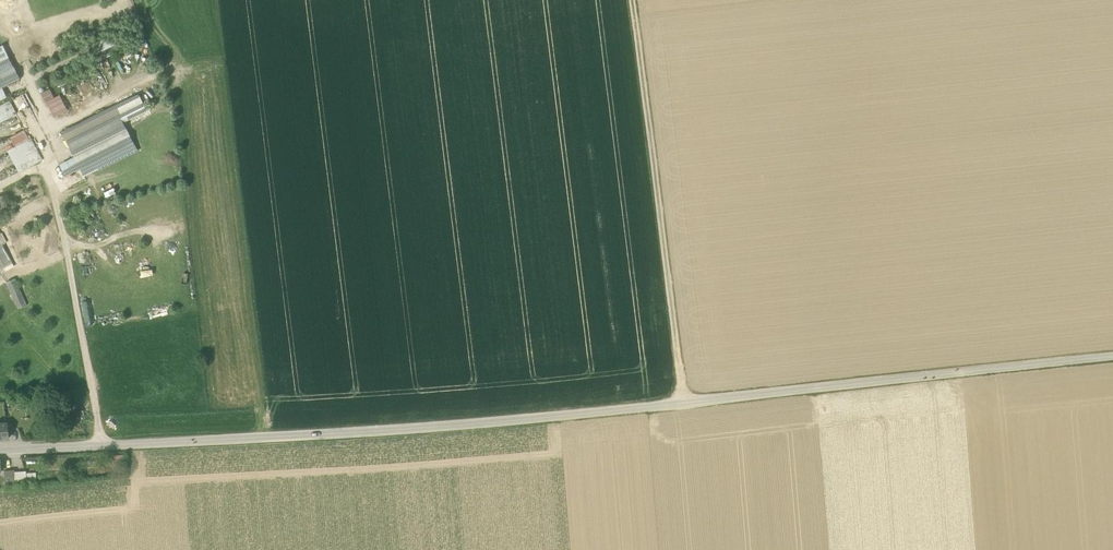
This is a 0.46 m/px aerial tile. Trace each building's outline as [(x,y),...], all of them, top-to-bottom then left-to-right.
[(134,40),(119,46),(122,52),(136,46),(134,40)] [(9,59),(3,45),(0,46),(0,64),(9,59)] [(119,52),(115,45),(95,55),(94,53),(89,56),(93,64),(119,52)] [(13,67),(9,59),(0,64),(0,73),(13,67)] [(19,79),(17,74),(13,67),(0,73),(0,89),(19,79)] [(62,132),(69,145),(120,119),(122,124),(148,111),(139,94),(62,132)] [(0,106),(0,123),(16,115),(10,101),(0,106)] [(69,145),(81,169),(132,144),(122,124),(120,119),(69,145)] [(32,139),(8,151),(18,172),(43,160),(32,139)] [(136,151),(132,144),(81,169),(85,177),(136,151)] [(1,274),(14,266),(4,245),(6,244),(1,234),(0,234),(0,272),(1,274)] [(27,306),(15,279),(7,282),(19,309),(27,306)] [(0,425),(0,440),(9,439),(7,424),(0,425)] [(3,484),(12,483),(11,470),(3,471),(3,484)] [(24,470),(11,470),(12,483),(24,482),(24,470)]
